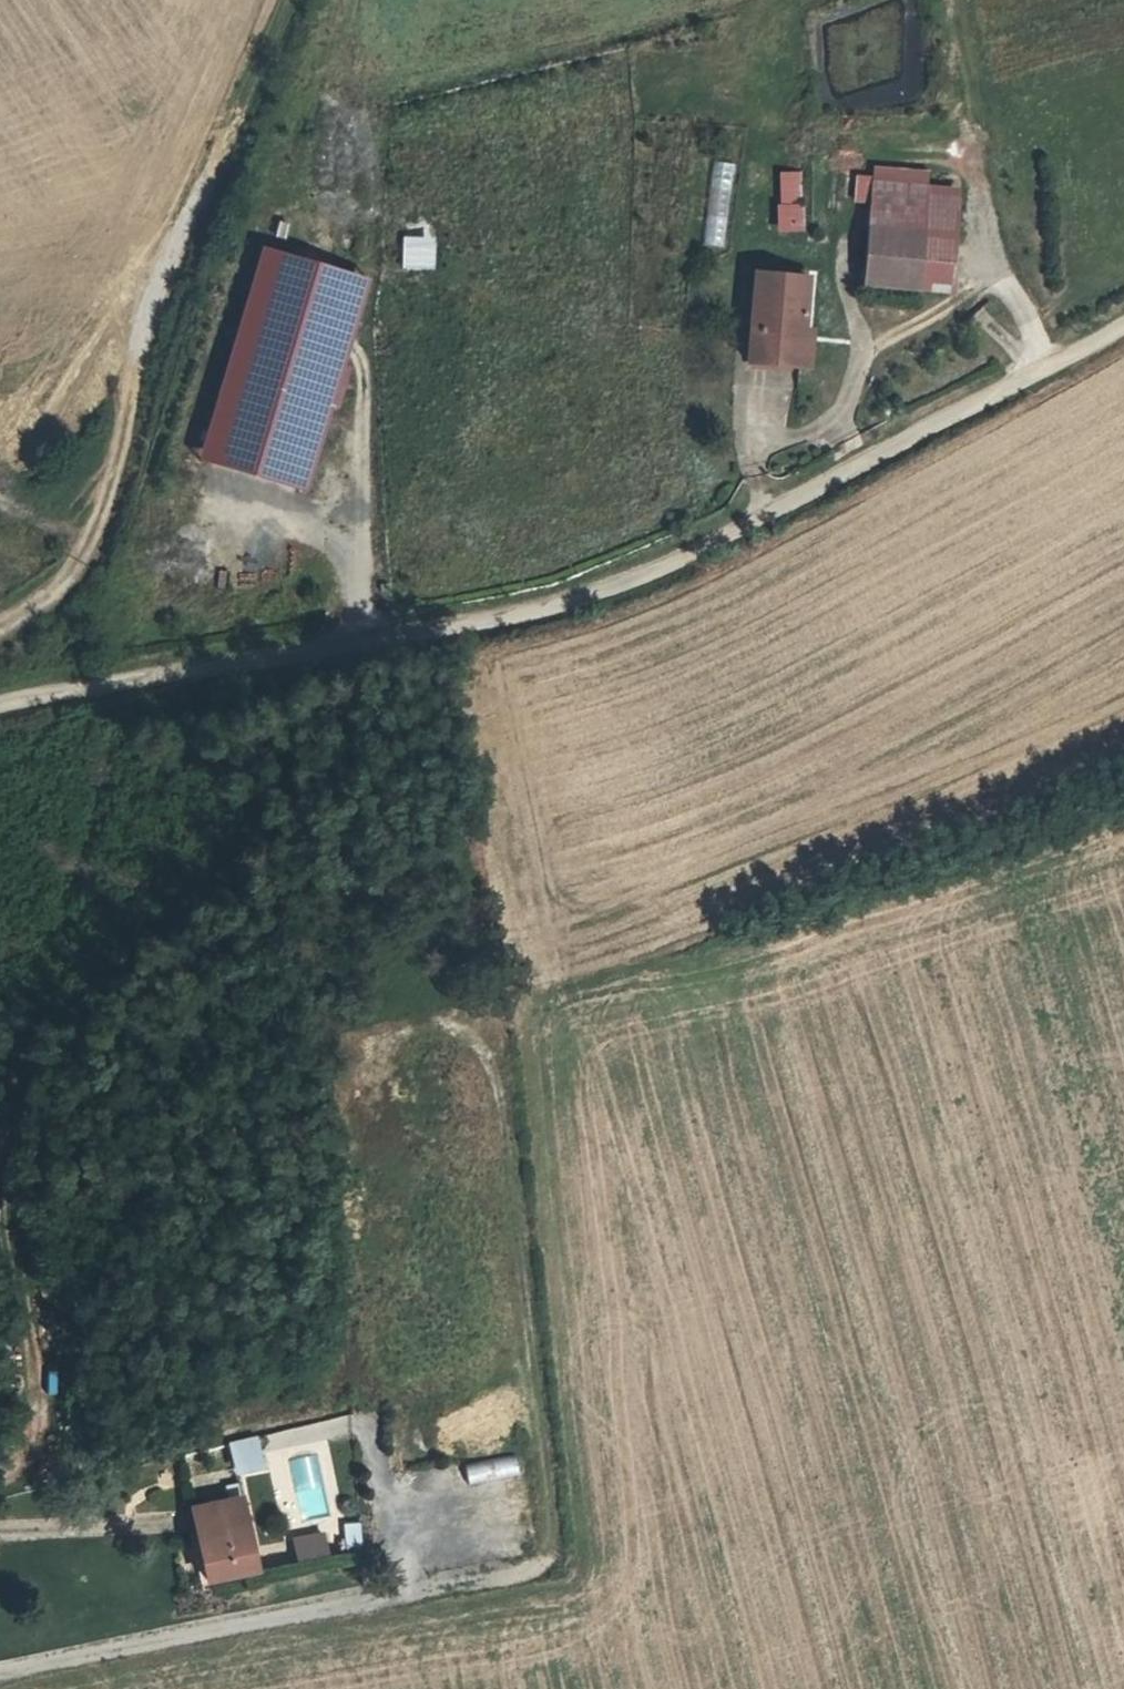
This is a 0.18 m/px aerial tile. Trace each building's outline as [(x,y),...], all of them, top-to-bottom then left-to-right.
[(704,244),(727,246),(732,162),(709,160),(704,244)] [(804,230),(801,169),(775,170),(778,231),(804,230)] [(868,177),(865,219),(911,224),(915,182),(868,177)] [(911,224),(906,279),(943,283),(950,185),(915,182),(911,224)] [(906,279),(911,224),(865,219),(860,275),(906,279)] [(399,235),(399,269),(431,269),(430,235),(399,235)] [(308,491),(363,274),(252,246),(197,463),(308,491)] [(748,361),(800,366),(804,331),(807,278),(757,274),(748,361)] [(814,332),(804,331),(800,366),(811,367),(814,332)] [(234,1476),(266,1469),(259,1434),(226,1441),(234,1476)] [(503,1478),(514,1553),(532,1551),(519,1456),(463,1464),(466,1483),(503,1478)] [(259,1567),(242,1494),(194,1508),(211,1579),(259,1567)] [(361,1525),(343,1522),(339,1549),(357,1552),(361,1525)] [(288,1540),(294,1566),(327,1558),(321,1532),(288,1540)]
